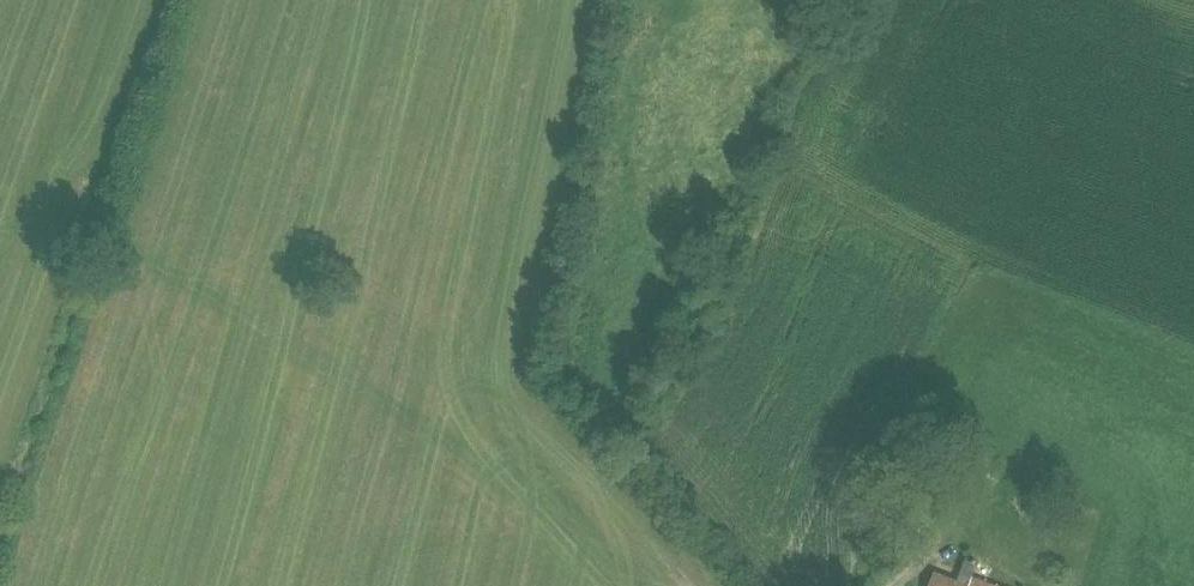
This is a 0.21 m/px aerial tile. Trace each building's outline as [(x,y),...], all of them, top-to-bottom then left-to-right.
[(898,467),(891,483),(902,487),(909,472),(898,467)] [(930,585),(995,585),(971,577),(976,565),(965,561),(956,585),(933,576),(930,585)]
